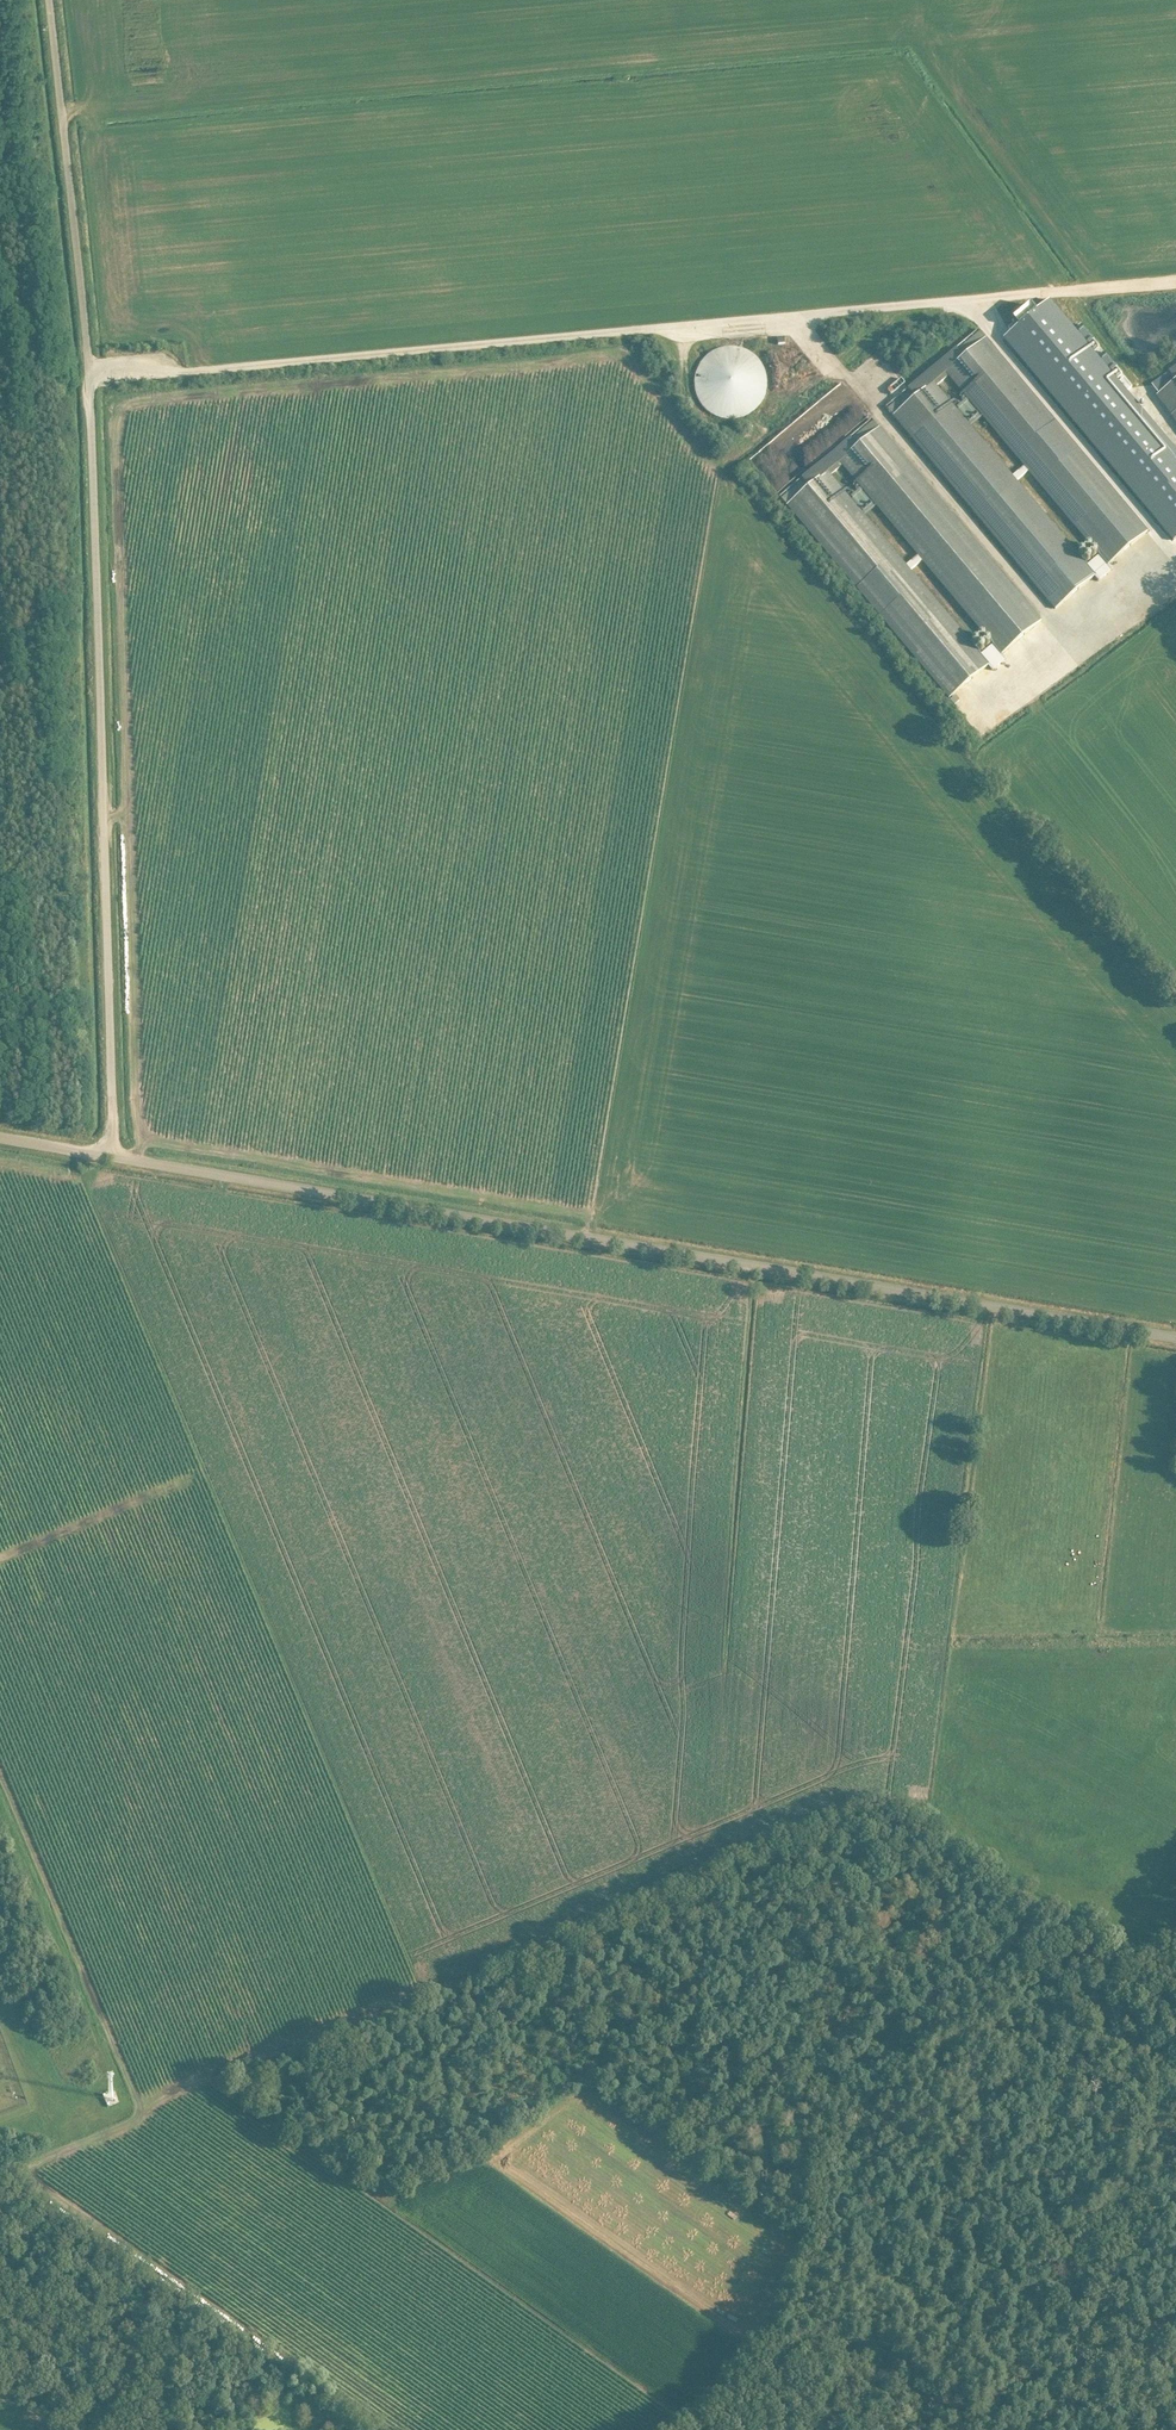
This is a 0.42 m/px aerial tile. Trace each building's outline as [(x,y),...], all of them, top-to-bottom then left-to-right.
[(1003,340),(1172,542),(1175,538),(1175,451),(1126,392),(1132,388),(1124,378),(1118,383),(1049,301),(1047,302),(1040,308),(1003,340)] [(1107,565),(1147,531),(985,338),(984,338),(979,332),(957,350),(955,348),(906,388),(909,391),(887,409),(893,416),(892,417),(1054,609),(1094,576),(1098,581),(1111,570),(1107,565)] [(704,414),(737,418),(761,412),(764,381),(757,351),(727,348),(700,355),(697,385),(704,414)] [(1152,385),(1159,395),(1157,396),(1175,423),(1175,368),(1152,385)] [(1001,655),(1042,621),(879,427),(878,427),(873,421),(851,440),(849,437),(801,478),(803,480),(781,499),(787,505),(786,506),(948,699),(988,665),(992,671),(1005,659),(1001,655)]
